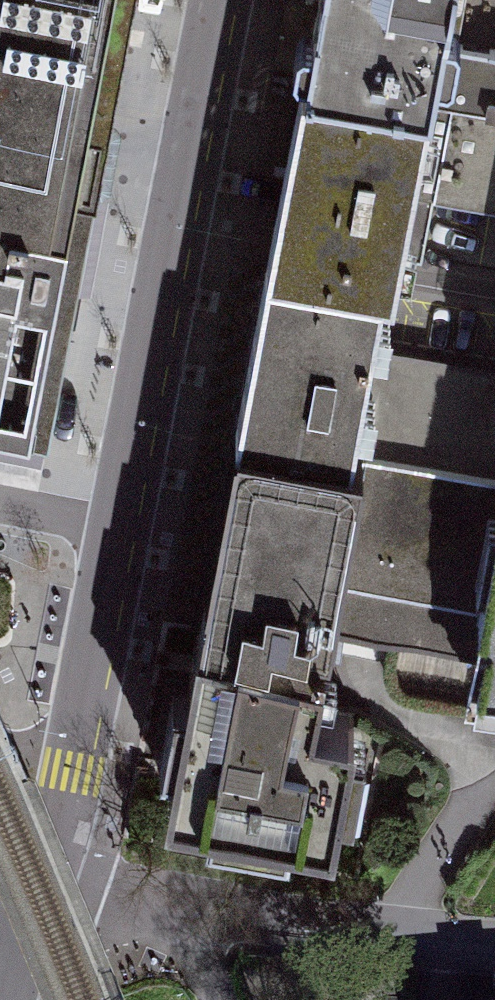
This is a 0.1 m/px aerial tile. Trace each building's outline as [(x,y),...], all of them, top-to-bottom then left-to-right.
[(44,469),(130,0),(0,0),(0,462),(44,469)] [(450,102),(462,44),(458,42),(460,27),(455,21),(446,19),(449,0),(318,0),(312,29),(302,28),(296,32),(292,52),(297,58),(307,59),(305,76),(450,102)] [(450,102),(305,76),(302,76),(268,259),(382,280),(393,282),(399,252),(421,254),(450,102)] [(494,472),(494,368),(371,345),(382,280),(268,259),(237,427),(494,472)] [(237,427),(198,626),(339,652),(343,626),(469,649),(494,510),(494,472),(237,427)] [(469,649),(488,655),(487,661),(494,663),(494,510),(469,649)] [(339,652),(198,626),(187,682),(172,680),(159,750),(174,753),(167,795),(208,801),(205,816),(288,832),(291,817),(333,825),(354,712),(313,705),(323,653),(338,656),(339,652)]
